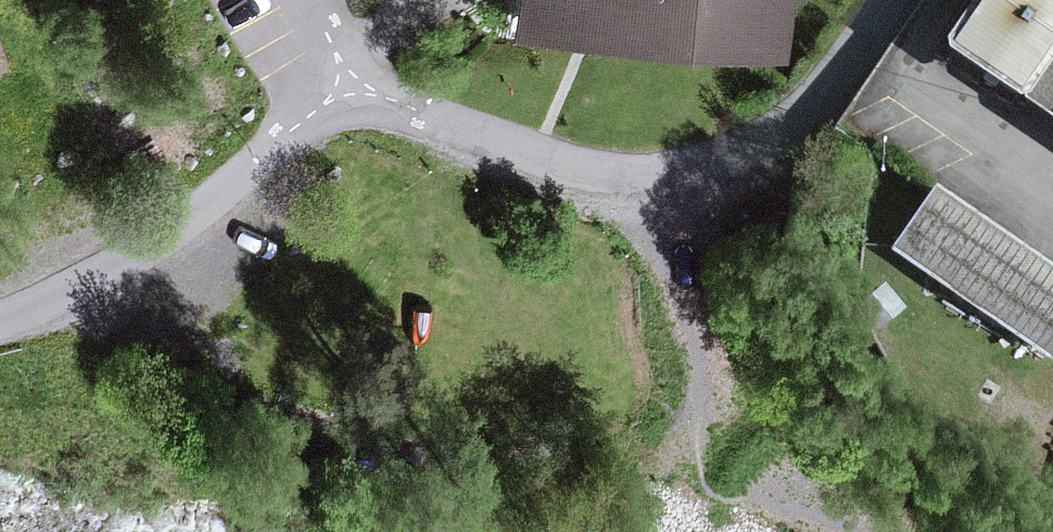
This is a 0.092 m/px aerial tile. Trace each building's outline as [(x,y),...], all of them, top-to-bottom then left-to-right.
[(509,41),(776,65),(782,0),(512,0),(509,41)] [(951,49),(1052,118),(1052,0),(985,0),(951,49)] [(938,193),(895,252),(1048,363),(1052,356),(1052,277),(938,193)]
